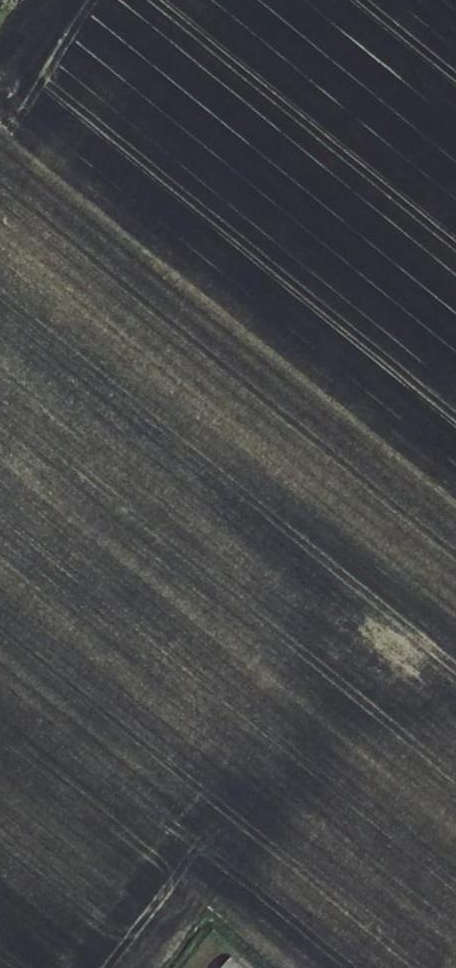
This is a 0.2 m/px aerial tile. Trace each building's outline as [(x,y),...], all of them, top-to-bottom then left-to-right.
[(226,958),(218,967),(240,967),(226,958)]
